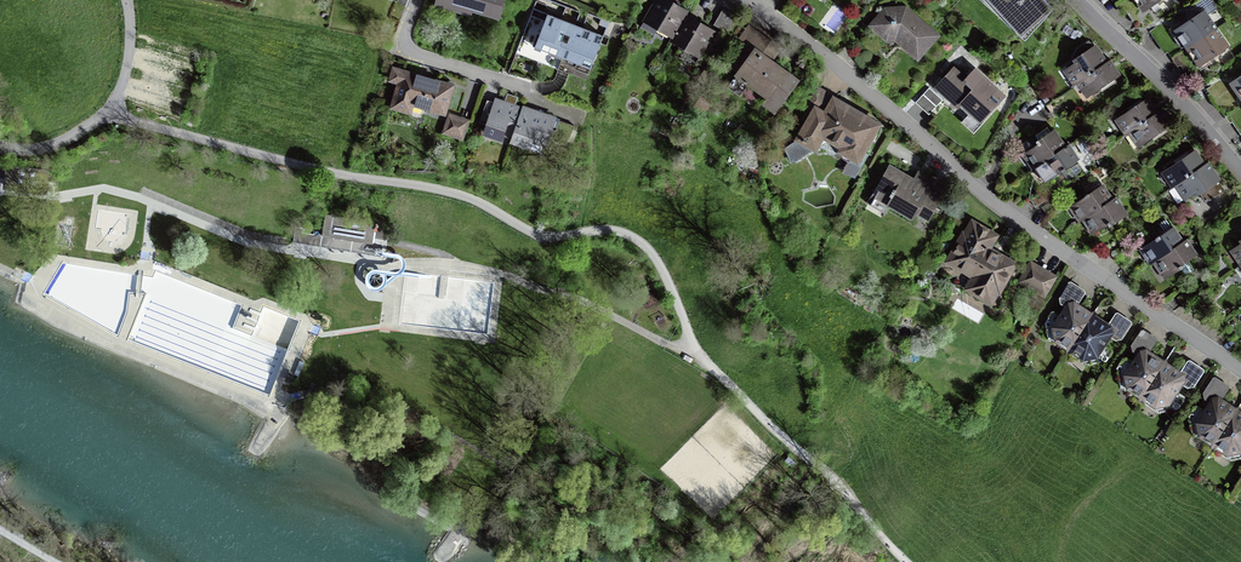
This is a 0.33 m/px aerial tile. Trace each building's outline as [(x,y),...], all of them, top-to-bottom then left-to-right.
[(497,16),(502,0),(441,0),(497,16)] [(674,35),(687,12),(666,0),(656,0),(640,27),(654,35),(659,27),(674,35)] [(1012,23),(1021,14),(1030,24),(1050,6),(1045,0),(991,0),(1012,23)] [(1143,10),(1157,0),(1136,0),(1143,10)] [(887,38),(901,37),(905,40),(905,45),(918,56),(935,36),(904,9),(900,15),(895,10),(886,11),(874,26),(887,38)] [(736,19),(721,11),(713,25),(728,33),(736,19)] [(687,12),(674,35),(672,38),(701,55),(714,32),(686,16),(688,12),(687,12)] [(1185,45),(1184,46),(1186,49),(1215,29),(1204,13),(1189,22),(1183,27),(1176,32),(1185,45)] [(535,47),(562,58),(567,47),(575,25),(561,20),(547,14),(535,47)] [(1178,19),(1183,27),(1189,22),(1184,14),(1178,19)] [(575,25),(567,47),(562,58),(590,69),(603,36),(593,32),(583,28),(575,25)] [(768,57),(776,45),(751,27),(723,64),(736,73),(734,76),(768,101),(763,107),(775,116),(801,81),(768,57)] [(1215,29),(1186,49),(1188,52),(1189,51),(1198,65),(1206,60),(1212,56),(1226,46),(1215,29)] [(1078,62),(1068,69),(1077,83),(1080,81),(1105,64),(1096,50),(1088,42),(1078,49),(1074,57),(1078,62)] [(1212,56),(1206,60),(1211,68),(1217,64),(1212,56)] [(1118,75),(1108,61),(1105,64),(1080,81),(1089,95),(1118,75)] [(942,99),(946,95),(968,115),(962,122),(974,133),(984,121),(983,120),(1004,97),(974,70),(966,79),(953,68),(937,86),(938,87),(934,92),(942,99)] [(410,112),(412,104),(444,114),(452,86),(394,69),(390,80),(399,83),(392,107),(410,112)] [(817,86),(804,108),(810,111),(794,140),(795,141),(812,150),(816,153),(823,141),(839,150),(837,154),(849,161),(859,166),(866,154),(883,124),(832,95),(833,94),(817,86)] [(930,113),(943,100),(942,99),(934,92),(929,87),(917,101),(930,113)] [(503,132),(514,136),(524,109),(514,106),(515,105),(517,97),(507,94),(504,103),(497,100),(485,134),(500,139),(503,132)] [(1119,118),(1128,132),(1132,130),(1157,113),(1148,99),(1119,118)] [(1057,116),(1048,103),(1045,105),(1054,118),(1057,116)] [(540,114),(524,108),(524,109),(514,136),(512,142),(528,147),(530,140),(545,145),(554,119),(540,114)] [(1169,125),(1160,111),(1157,113),(1132,130),(1141,144),(1169,125)] [(450,115),(444,132),(462,138),(467,121),(450,115)] [(566,145),(575,126),(559,121),(552,140),(566,145)] [(1039,165),(1064,148),(1055,134),(1052,135),(1047,128),(1035,136),(1038,140),(1036,142),(1038,145),(1026,153),(1036,167),(1039,165)] [(1083,152),(1090,147),(1086,140),(1078,146),(1083,152)] [(812,150),(795,141),(784,147),(792,164),(812,150)] [(1064,148),(1039,165),(1048,179),(1061,170),(1062,172),(1065,169),(1064,168),(1076,160),(1067,146),(1064,148)] [(1166,171),(1175,185),(1178,183),(1204,166),(1194,152),(1166,171)] [(869,155),(866,154),(859,166),(849,161),(843,172),(856,179),(869,155)] [(1106,179),(1114,174),(1107,164),(1100,169),(1106,179)] [(1221,193),(1225,190),(1207,164),(1204,166),(1178,183),(1188,197),(1197,190),(1206,202),(1221,192),(1221,193)] [(928,221),(934,210),(947,188),(946,188),(919,172),(918,171),(913,180),(889,165),(867,202),(868,203),(872,196),(912,218),(912,219),(913,220),(916,214),(928,221)] [(1085,218),(1111,200),(1101,187),(1089,195),(1088,193),(1085,196),(1086,197),(1073,206),(1082,220),(1085,218)] [(1031,200),(1035,207),(1050,198),(1045,190),(1031,200)] [(1060,205),(1056,198),(1041,207),(1046,215),(1060,205)] [(1114,198),(1111,200),(1085,218),(1095,231),(1107,223),(1109,227),(1112,225),(1109,222),(1123,212),(1114,198)] [(383,244),(372,242),(376,223),(325,214),(323,231),(296,227),(293,242),(381,256),(383,244)] [(962,269),(955,281),(956,287),(995,309),(1000,308),(1009,294),(1008,290),(1020,269),(1013,265),(1014,264),(990,252),(989,250),(987,249),(995,236),(972,223),(965,236),(964,235),(949,261),(962,269)] [(1104,231),(1103,229),(1097,233),(1100,243),(1105,250),(1125,237),(1116,223),(1104,231)] [(1144,248),(1153,262),(1182,243),(1172,229),(1160,237),(1159,236),(1155,238),(1156,240),(1144,248)] [(1132,238),(1116,249),(1127,266),(1143,255),(1132,238)] [(1194,254),(1185,240),(1156,260),(1166,274),(1178,265),(1185,275),(1194,269),(1187,259),(1194,254)] [(1021,281),(1044,295),(1054,277),(1031,263),(1021,281)] [(1071,348),(1089,320),(1084,316),(1085,314),(1085,311),(1076,305),(1084,293),(1068,282),(1060,298),(1060,300),(1069,305),(1067,308),(1068,310),(1070,311),(1066,317),(1064,317),(1063,316),(1054,311),(1052,311),(1045,323),(1048,340),(1062,349),(1066,348),(1067,353),(1071,348)] [(1096,321),(1099,320),(1085,311),(1085,314),(1084,316),(1089,320),(1094,323),(1096,321)] [(1103,343),(1101,343),(1100,341),(1104,335),(1106,336),(1109,335),(1110,333),(1119,339),(1121,338),(1131,324),(1116,314),(1108,326),(1099,320),(1096,321),(1094,323),(1089,320),(1071,348),(1067,353),(1072,352),(1073,356),(1087,365),(1106,361),(1112,352),(1112,349),(1103,343)] [(1143,395),(1161,367),(1156,364),(1157,362),(1157,359),(1148,353),(1156,340),(1141,330),(1131,345),(1132,348),(1140,353),(1139,356),(1139,358),(1141,359),(1137,365),(1135,366),(1135,364),(1125,358),(1123,358),(1116,368),(1120,387),(1134,396),(1138,395),(1139,400),(1143,395)] [(1171,368),(1157,359),(1157,362),(1156,364),(1166,371),(1168,368),(1171,368)] [(1161,367),(1143,395),(1139,400),(1144,399),(1145,404),(1159,413),(1178,408),(1185,399),(1184,397),(1175,390),(1173,391),(1172,389),(1176,383),(1178,384),(1181,383),(1182,381),(1191,386),(1193,386),(1203,371),(1188,361),(1180,374),(1171,368),(1168,368),(1166,371),(1161,367)] [(1215,443),(1233,415),(1228,412),(1230,409),(1229,406),(1220,400),(1228,388),(1213,378),(1203,393),(1204,395),(1213,401),(1211,403),(1212,406),(1213,407),(1209,413),(1207,414),(1207,412),(1197,405),(1195,406),(1188,415),(1193,435),(1206,444),(1210,443),(1211,448),(1215,443)] [(1229,406),(1230,409),(1228,412),(1233,415),(1238,419),(1240,416),(1240,414),(1229,406)] [(1238,419),(1233,415),(1215,443),(1211,448),(1216,447),(1217,451),(1231,460),(1240,458),(1240,416),(1238,419)]
